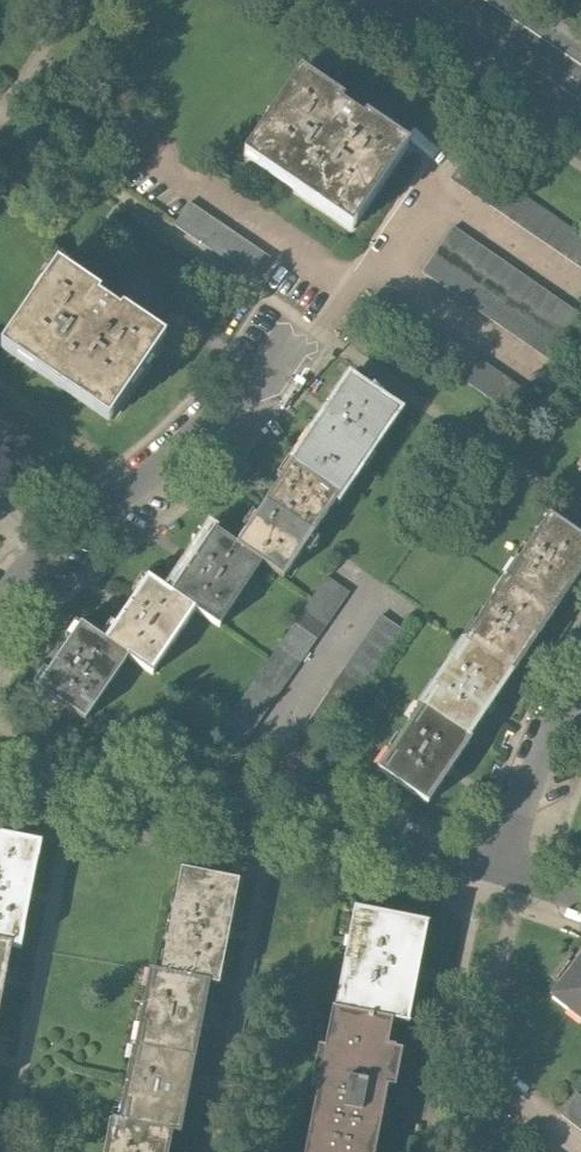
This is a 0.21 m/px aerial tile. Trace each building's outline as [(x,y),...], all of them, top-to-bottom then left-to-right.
[(301,73),(245,156),(352,229),(409,146),(366,116),(362,122),(339,106),(342,101),(301,73)] [(453,179),(580,268),(580,234),(468,156),(453,179)] [(272,258),(191,201),(175,223),(257,280),(272,258)] [(456,227),(425,271),(550,358),(580,314),(456,227)] [(60,264),(3,347),(110,420),(167,336),(125,308),(122,313),(100,298),(103,293),(60,264)] [(527,391),(387,293),(372,316),(511,413),(527,391)] [(352,378),(295,462),(342,494),(399,411),(352,378)] [(295,462),(238,545),(263,563),(285,578),(342,494),(295,462)] [(507,578),(555,611),(580,573),(580,534),(551,514),(507,578)] [(216,530),(172,594),(197,610),(220,626),(263,563),(238,545),(216,530)] [(149,577),(105,641),(129,658),(153,674),(197,610),(172,594),(149,577)] [(218,738),(240,752),(349,591),(328,577),(218,738)] [(512,675),(555,611),(507,578),(464,642),(512,675)] [(405,630),(382,615),(289,751),(312,767),(405,630)] [(82,626),(39,689),(86,721),(129,658),(105,641),(82,626)] [(468,739),(512,675),(464,642),(420,706),(423,708),(468,739)] [(471,741),(468,739),(423,708),(380,771),(428,804),(471,741)] [(12,945),(23,947),(32,895),(42,842),(0,835),(0,943),(12,945)] [(183,871),(163,975),(211,984),(220,986),(241,883),(183,871)] [(357,908),(338,1009),(395,1020),(411,1023),(430,922),(357,908)] [(5,982),(12,945),(0,943),(0,1010),(5,982)] [(563,987),(554,998),(580,1020),(580,964),(563,987)] [(152,972),(138,1046),(196,1058),(211,984),(163,975),(152,972)] [(310,1151),(379,1151),(392,1086),(398,1087),(405,1052),(390,1049),(395,1020),(338,1009),(330,1050),(321,1049),(314,1086),(322,1087),(310,1151)] [(182,1134),(196,1058),(138,1046),(123,1122),(174,1132),(182,1134)] [(562,1116),(580,1131),(580,1097),(578,1095),(562,1116)] [(109,1151),(170,1151),(174,1132),(123,1122),(115,1121),(109,1151)]
